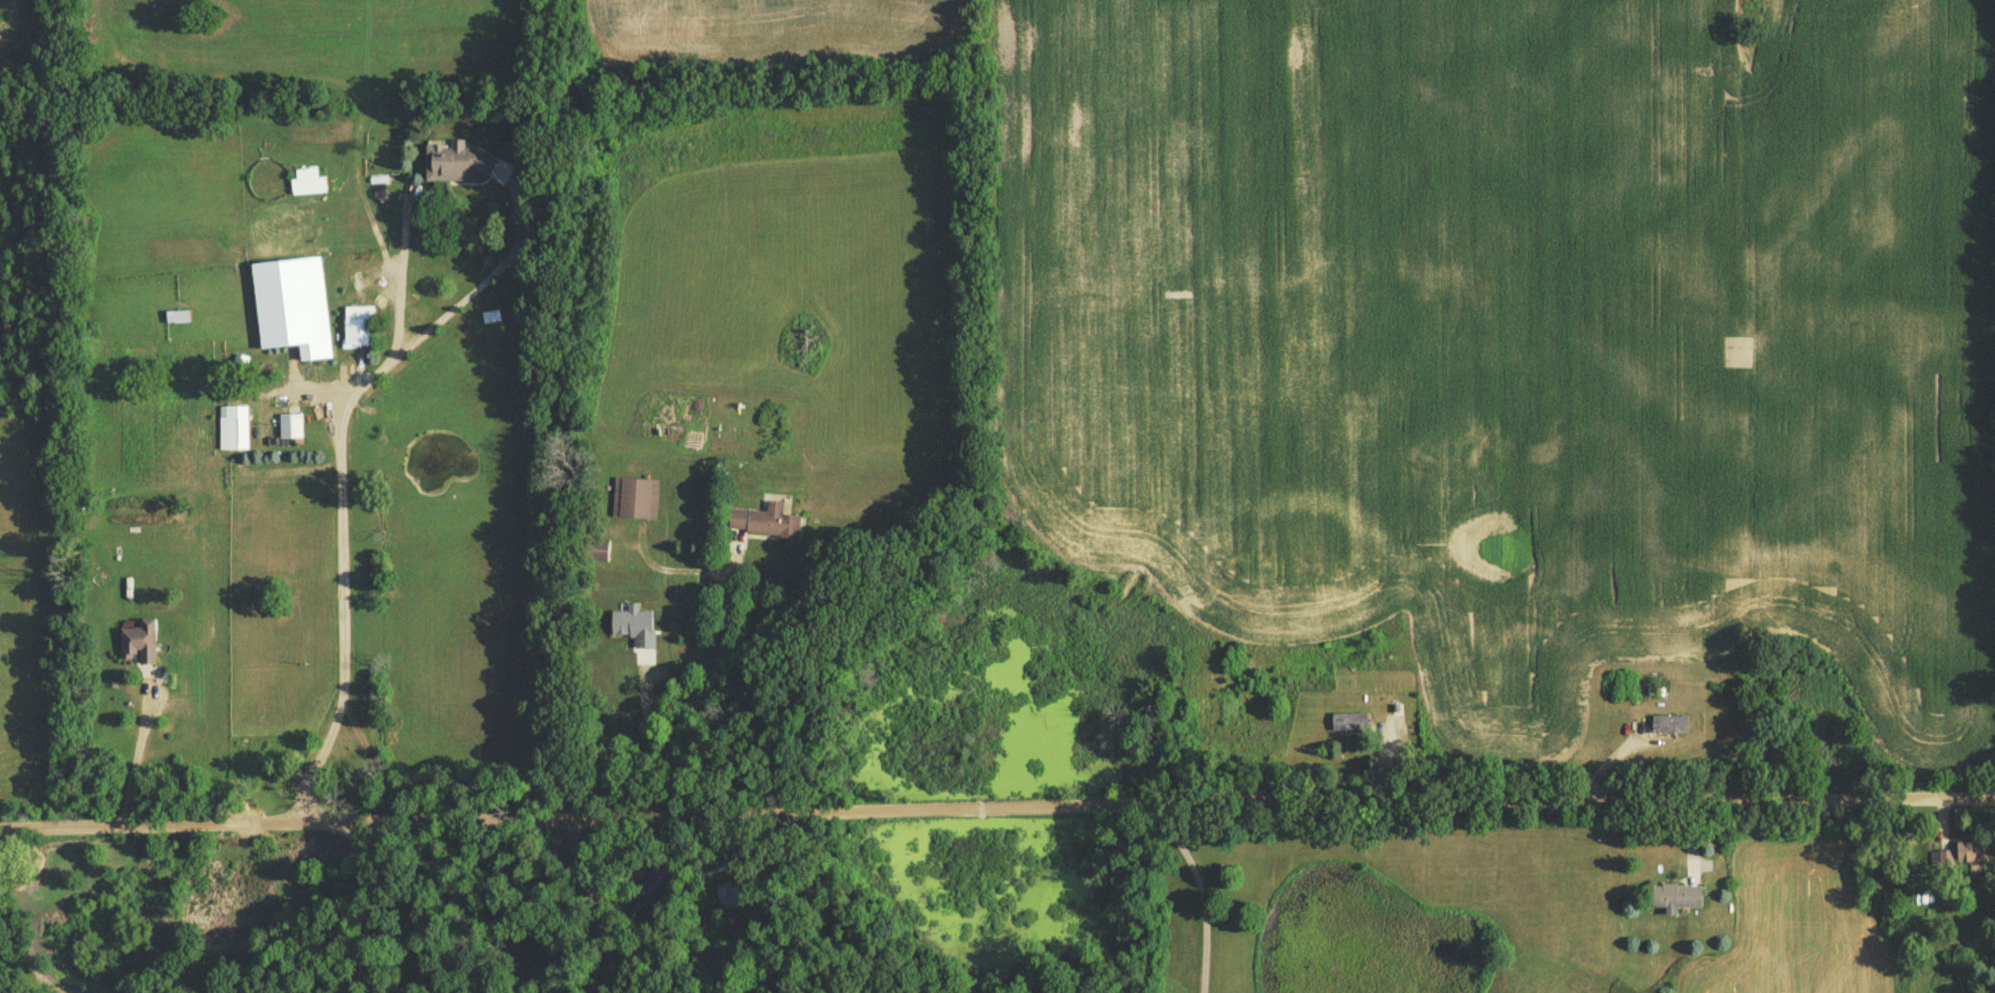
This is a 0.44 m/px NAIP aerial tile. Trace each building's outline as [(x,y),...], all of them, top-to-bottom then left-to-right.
[(429,186),(509,186),(509,151),(429,152),(429,186)] [(262,352),(301,349),(303,365),(332,363),(323,260),(254,267),(262,352)] [(346,310),(346,350),(377,350),(377,310),(346,310)] [(485,316),(486,327),(501,325),(500,314),(485,316)] [(189,324),(189,315),(169,316),(170,325),(189,324)] [(221,453),(249,453),(249,409),(221,409),(221,453)] [(281,441),(303,441),(303,418),(281,418),(281,441)] [(659,522),(660,482),(615,481),(614,521),(659,522)] [(801,541),(803,519),(784,518),(785,506),(769,505),(769,514),(732,512),(731,537),(801,541)] [(139,668),(158,668),(158,623),(122,623),(122,661),(139,661),(139,668)] [(1654,737),(1689,737),(1689,719),(1654,719),(1654,737)] [(1988,866),(1988,845),(1959,846),(1960,867),(1988,866)] [(729,883),(711,887),(716,912),(734,907),(729,883)] [(1655,888),(1655,912),(1668,912),(1668,919),(1678,920),(1678,911),(1704,911),(1705,888),(1655,888)]
